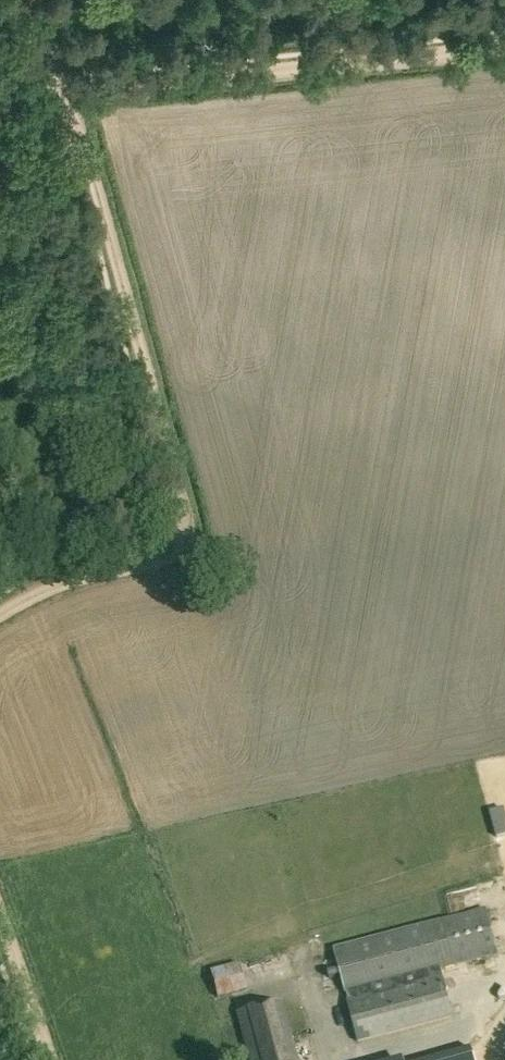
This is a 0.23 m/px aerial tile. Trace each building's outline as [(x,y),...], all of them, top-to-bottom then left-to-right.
[(454,1018),(442,970),(500,956),(487,908),(334,948),(359,1042),(454,1018)] [(218,996),(247,990),(239,963),(211,970),(218,996)] [(282,1002),(236,1014),(249,1059),(297,1059),(282,1002)] [(469,1046),(415,1059),(473,1059),(469,1046)]
